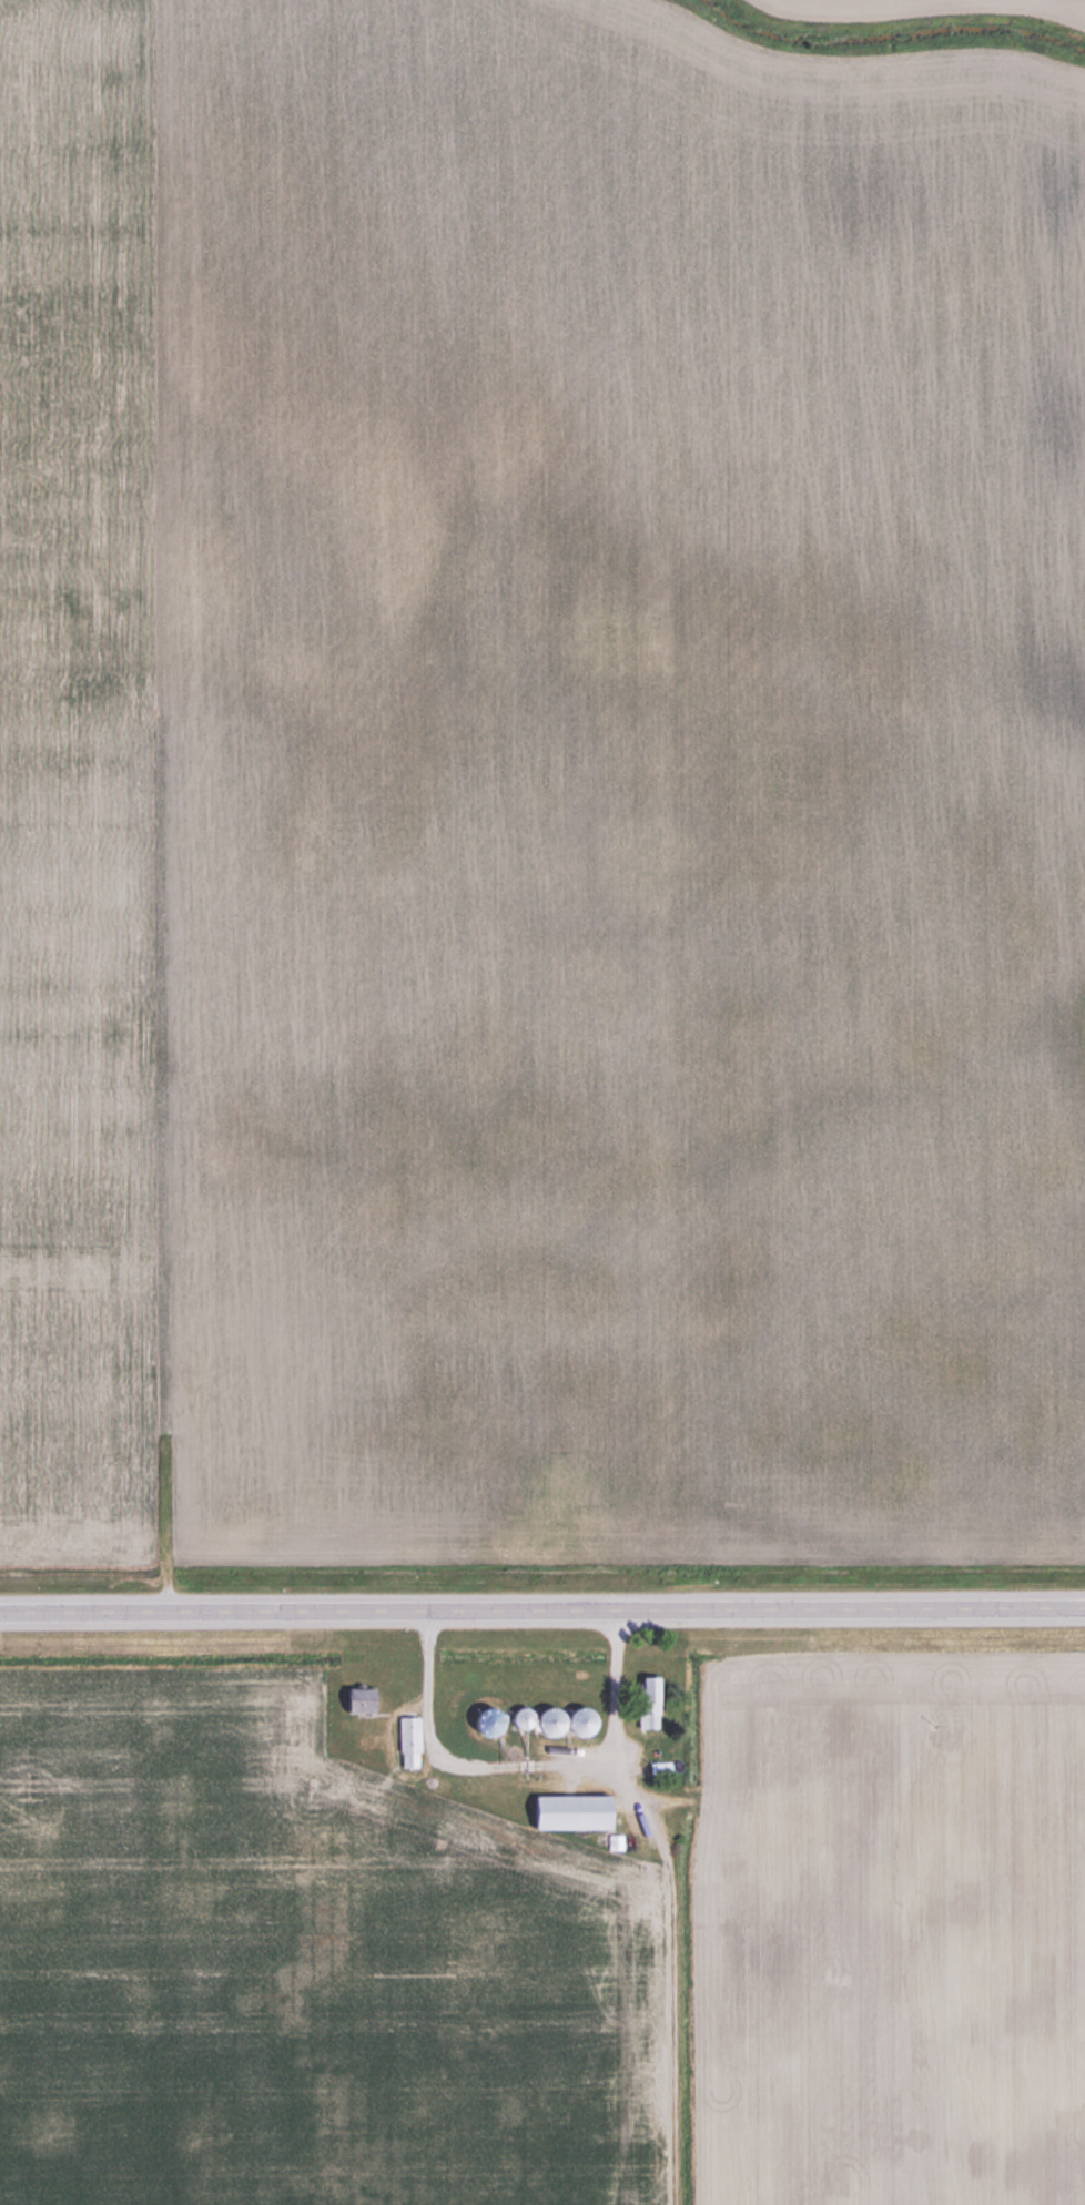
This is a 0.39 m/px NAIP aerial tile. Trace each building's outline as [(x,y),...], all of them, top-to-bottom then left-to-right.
[(656,1676),(636,1676),(636,1729),(656,1729),(656,1676)] [(341,1713),(370,1713),(370,1689),(341,1689),(341,1713)] [(556,1735),(555,1708),(530,1709),(514,1709),(514,1727),(533,1726),(533,1736),(556,1735)] [(566,1734),(588,1734),(588,1708),(566,1708),(566,1734)] [(418,1768),(418,1717),(397,1717),(397,1768),(418,1768)] [(609,1795),(528,1795),(528,1829),(609,1829),(609,1795)]
